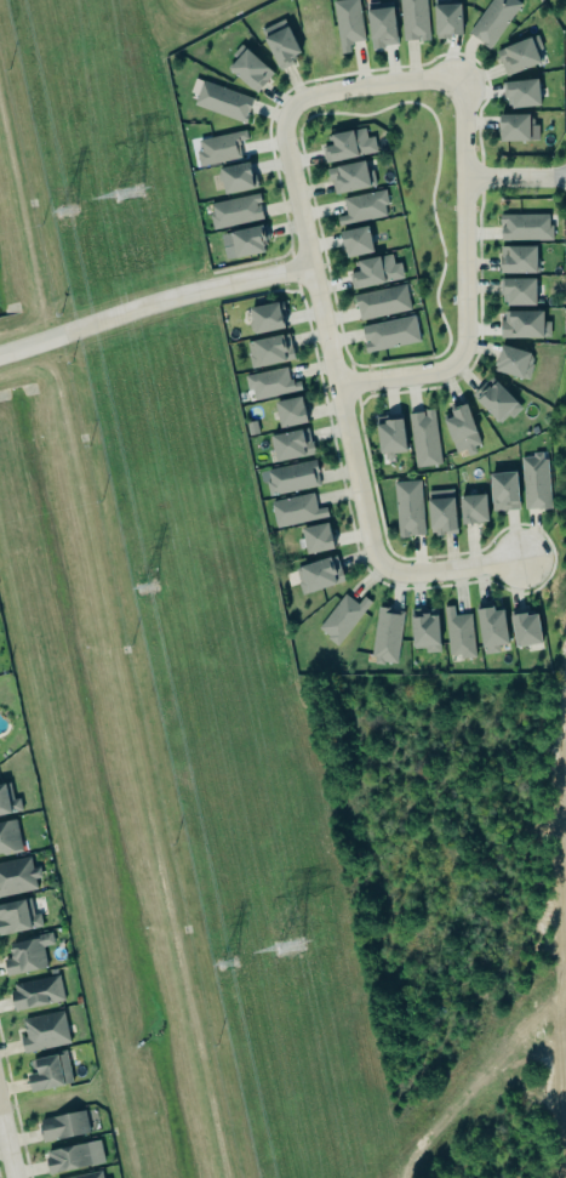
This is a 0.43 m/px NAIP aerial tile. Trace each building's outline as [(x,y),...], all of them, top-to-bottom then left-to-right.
[(337,53),(330,0),(357,0),(362,39),(349,41),(350,42),(347,44),(348,52),(337,53)] [(426,0),(400,0),(402,41),(428,40),(426,0)] [(468,32),(489,0),(517,0),(520,2),(487,49),(480,44),(481,41),(468,32)] [(371,48),(397,45),(392,1),(366,4),(371,48)] [(434,5),(461,4),(461,33),(448,34),(448,38),(435,38),(434,5)] [(278,69),(291,62),(291,61),(291,58),(293,57),(293,53),(298,51),(286,24),(285,24),(282,17),(258,29),(262,36),(275,66),(276,66),(278,69)] [(505,76),(541,63),(537,52),(542,50),(537,35),(496,51),(505,76)] [(230,64),(234,59),(229,55),(241,41),(269,67),(263,74),(257,76),(251,82),(230,64)] [(201,80),(250,98),(244,115),(241,116),(246,118),(244,123),(191,103),(201,80)] [(504,108),(540,106),(539,80),(503,81),(504,108)] [(498,110),(528,109),(528,124),(538,124),(538,137),(499,138),(498,110)] [(377,152),(373,136),(366,138),(364,128),(327,136),(329,146),(321,148),(325,164),(377,152)] [(196,140),(244,129),(246,138),(238,140),(238,143),(236,143),(239,157),(198,165),(194,150),(199,149),(196,140)] [(332,195),(370,187),(365,161),(327,169),(332,195)] [(220,166),(222,192),(252,190),(250,164),(220,166)] [(346,215),(336,216),(338,226),(388,217),(384,191),(343,198),(346,215)] [(208,204),(214,230),(264,218),(258,193),(208,204)] [(550,214),(500,215),(500,241),(551,240),(550,214)] [(267,251),(261,225),(230,233),(236,259),(267,251)] [(346,258),(374,252),(368,226),(340,232),(346,258)] [(498,244),(534,245),(534,258),(537,258),(537,272),(497,272),(498,244)] [(350,288),(354,286),(354,288),(402,277),(399,261),(391,263),(389,252),(351,261),(353,264),(356,264),(359,271),(347,273),(350,288)] [(536,278),(500,279),(500,306),(536,305),(536,278)] [(350,294),(404,283),(408,308),(359,319),(355,306),(353,298),(351,298),(350,294)] [(247,307),(250,318),(247,321),(247,328),(248,329),(252,331),(252,334),(282,326),(282,323),(281,323),(279,313),(282,313),(280,300),(247,307)] [(498,336),(511,336),(511,334),(547,334),(547,321),(542,321),(542,307),(509,307),(509,309),(502,309),(502,318),(498,318),(498,336)] [(359,324),(413,312),(419,341),(362,353),(360,341),(362,341),(359,324)] [(251,336),(252,340),(245,341),(250,364),(284,358),(284,359),(295,358),(292,347),(287,348),(285,330),(251,336)] [(499,342),(496,355),(494,354),(492,365),(493,365),(492,370),(527,380),(532,363),(530,362),(531,358),(530,354),(530,352),(499,342)] [(242,375),(285,365),(287,379),(290,377),(291,381),(297,380),(299,387),(252,399),(251,388),(245,389),(242,375)] [(470,394),(488,376),(520,406),(509,416),(505,414),(497,421),(470,394)] [(273,400),(278,427),(305,422),(303,406),(302,406),(299,395),(273,400)] [(442,419),(450,440),(450,439),(454,451),(464,448),(465,454),(474,451),(471,445),(479,443),(474,432),(475,432),(464,403),(451,408),(450,404),(448,404),(450,409),(448,409),(451,416),(442,419)] [(406,411),(413,466),(439,462),(431,408),(406,411)] [(384,415),(384,419),(376,420),(379,449),(406,446),(402,412),(384,415)] [(275,460),(313,453),(310,440),(308,442),(305,427),(268,436),(270,449),(271,448),(275,460)] [(519,456),(531,455),(531,451),(541,450),(542,455),(545,455),(549,506),(524,508),(519,456)] [(264,468),(313,459),(315,468),(316,468),(316,471),(315,472),(318,484),(267,495),(264,480),(267,479),(264,468)] [(490,511),(519,510),(515,470),(486,472),(490,511)] [(395,537),(408,536),(407,535),(423,534),(418,478),(390,480),(395,537)] [(425,490),(451,488),(454,531),(441,533),(441,535),(433,535),(433,531),(428,533),(425,490)] [(267,500),(311,490),(316,507),(325,505),(327,516),(273,529),(267,500)] [(461,525),(488,522),(485,494),(459,497),(461,525)] [(305,553),(333,550),(330,524),(302,527),(305,553)] [(292,567),(335,552),(343,580),(299,594),(295,580),(296,580),(292,567)] [(361,596),(370,601),(335,645),(325,637),(326,636),(316,627),(343,593),(355,603),(361,596)] [(375,604),(404,608),(395,664),(382,661),(382,665),(371,662),(372,656),(367,656),(375,604)] [(441,607),(451,605),(452,614),(469,613),(473,656),(458,658),(458,654),(446,655),(441,607)] [(508,644),(502,606),(476,611),(484,654),(499,652),(498,645),(508,644)] [(411,647),(423,645),(423,651),(439,650),(435,615),(427,615),(427,613),(408,614),(411,647)] [(511,616),(514,646),(541,644),(538,613),(511,616)] [(19,798),(11,800),(7,783),(0,785),(0,815),(21,811),(19,798)] [(2,855),(22,850),(15,816),(0,820),(0,854),(2,855)] [(36,889),(0,897),(0,860),(29,853),(33,865),(39,864),(41,877),(35,878),(36,889)] [(28,915),(25,900),(0,904),(0,935),(42,927),(39,913),(28,915)] [(6,976),(47,968),(42,947),(53,944),(52,934),(10,943),(13,957),(3,959),(6,976)] [(64,1001),(59,975),(10,985),(15,1011),(64,1001)] [(70,1044),(63,1010),(22,1019),(26,1036),(20,1037),(23,1053),(70,1044)] [(32,1074),(29,1060),(45,1057),(45,1053),(63,1049),(70,1082),(29,1091),(25,1075),(32,1074)] [(38,1119),(82,1109),(87,1132),(41,1142),(38,1126),(39,1126),(38,1119)] [(46,1151),(47,1156),(44,1157),(47,1173),(102,1162),(97,1140),(46,1151)]
